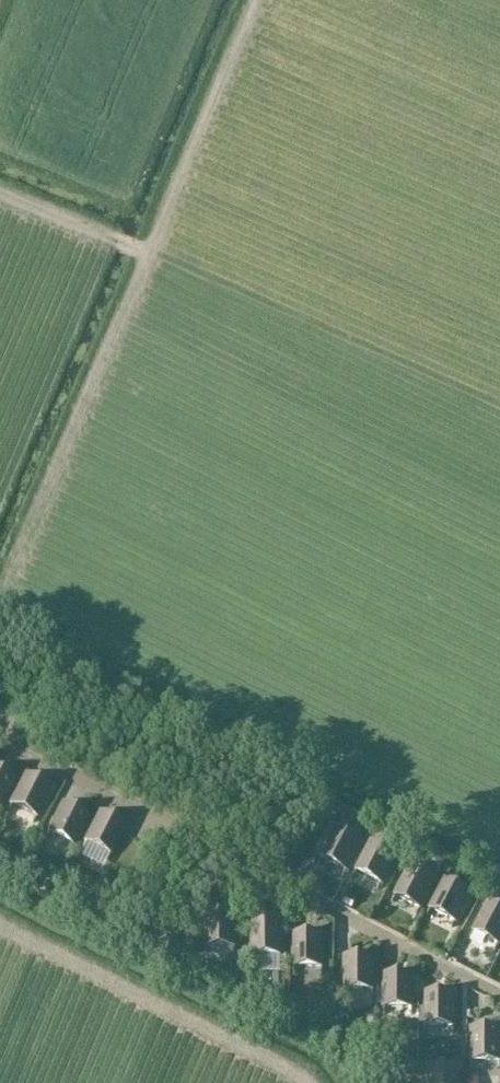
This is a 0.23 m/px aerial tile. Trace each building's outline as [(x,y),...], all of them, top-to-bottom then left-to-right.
[(1,810),(17,779),(0,771),(0,809),(1,810)] [(24,774),(10,805),(38,819),(53,788),(24,774)] [(62,802),(46,833),(75,847),(90,816),(62,802)] [(99,812),(84,842),(112,856),(128,826),(99,812)] [(365,842),(336,827),(321,858),(349,872),(365,842)] [(400,855),(371,840),(355,872),(384,886),(400,855)] [(394,896),(419,909),(422,910),(438,880),(409,865),(394,896)] [(445,878),(429,909),(429,910),(457,924),(474,893),(445,878)] [(484,909),(472,932),(499,945),(499,907),(488,900),(484,909)] [(252,957),(283,956),(284,913),(251,913),(252,957)] [(206,949),(237,948),(238,914),(205,914),(206,949)] [(293,969),(324,968),(325,934),(293,934),(293,969)] [(344,991),(376,991),(375,957),(343,956),(344,991)] [(415,975),(383,975),(383,990),(377,990),(378,1007),(382,1007),(382,1010),(415,1010),(415,975)] [(423,1025),(424,1027),(456,1027),(457,993),(425,992),(424,1008),(419,1008),(419,1025),(423,1025)] [(470,1062),(499,1063),(499,1028),(470,1028),(470,1062)] [(461,1067),(429,1066),(428,1082),(461,1082),(461,1067)]
